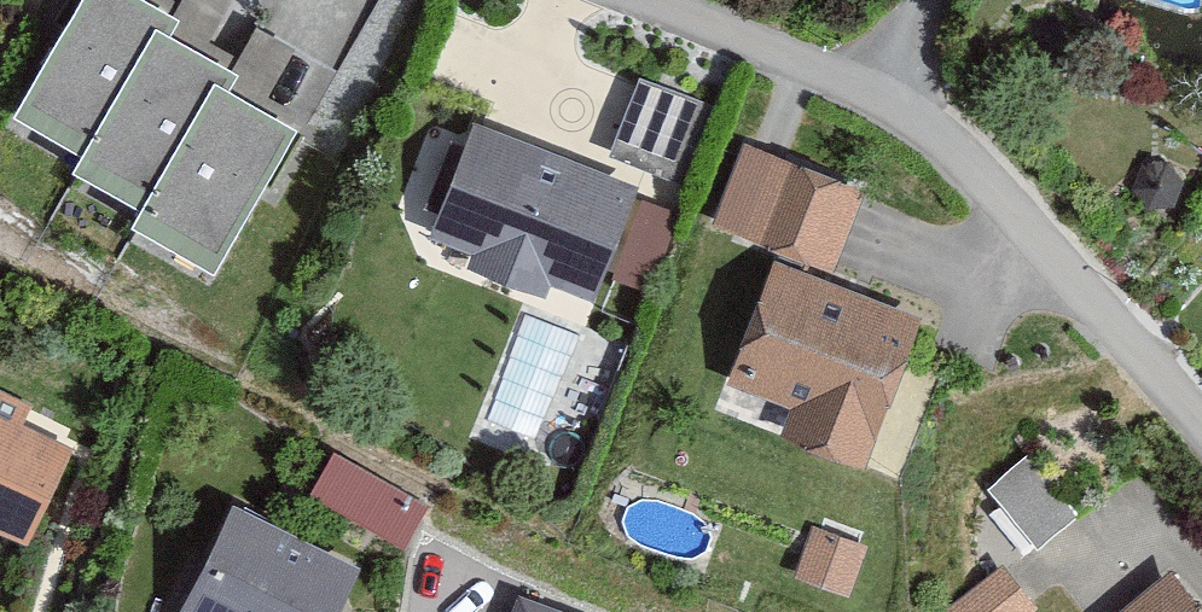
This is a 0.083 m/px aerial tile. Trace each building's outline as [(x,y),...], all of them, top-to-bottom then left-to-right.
[(124,0),(89,0),(20,122),(86,159),(76,177),(145,215),(136,230),(214,274),(290,138),(221,99),(230,82),(163,44),(172,27),(124,0)] [(639,78),(607,158),(682,186),(714,106),(639,78)] [(480,132),(440,231),(481,248),(474,265),(543,292),(548,277),(589,293),(629,191),(480,132)] [(856,195),(746,153),(720,220),(831,262),(856,195)] [(675,227),(640,216),(632,236),(627,252),(663,263),(669,246),(675,227)] [(789,434),(863,461),(916,319),(778,268),(737,379),(801,403),(789,434)] [(0,424),(0,528),(26,540),(67,457),(0,424)] [(334,438),(309,484),(408,536),(433,490),(334,438)] [(1077,513),(1029,457),(991,490),(1039,546),(1077,513)] [(236,514),(185,611),(330,611),(351,573),(236,514)] [(813,527),(796,580),(820,594),(847,600),(867,547),(840,537),(813,527)] [(1002,576),(954,611),(1030,611),(1002,576)] [(1173,585),(1140,611),(1196,611),(1173,585)] [(520,603),(516,611),(545,611),(520,603)]
